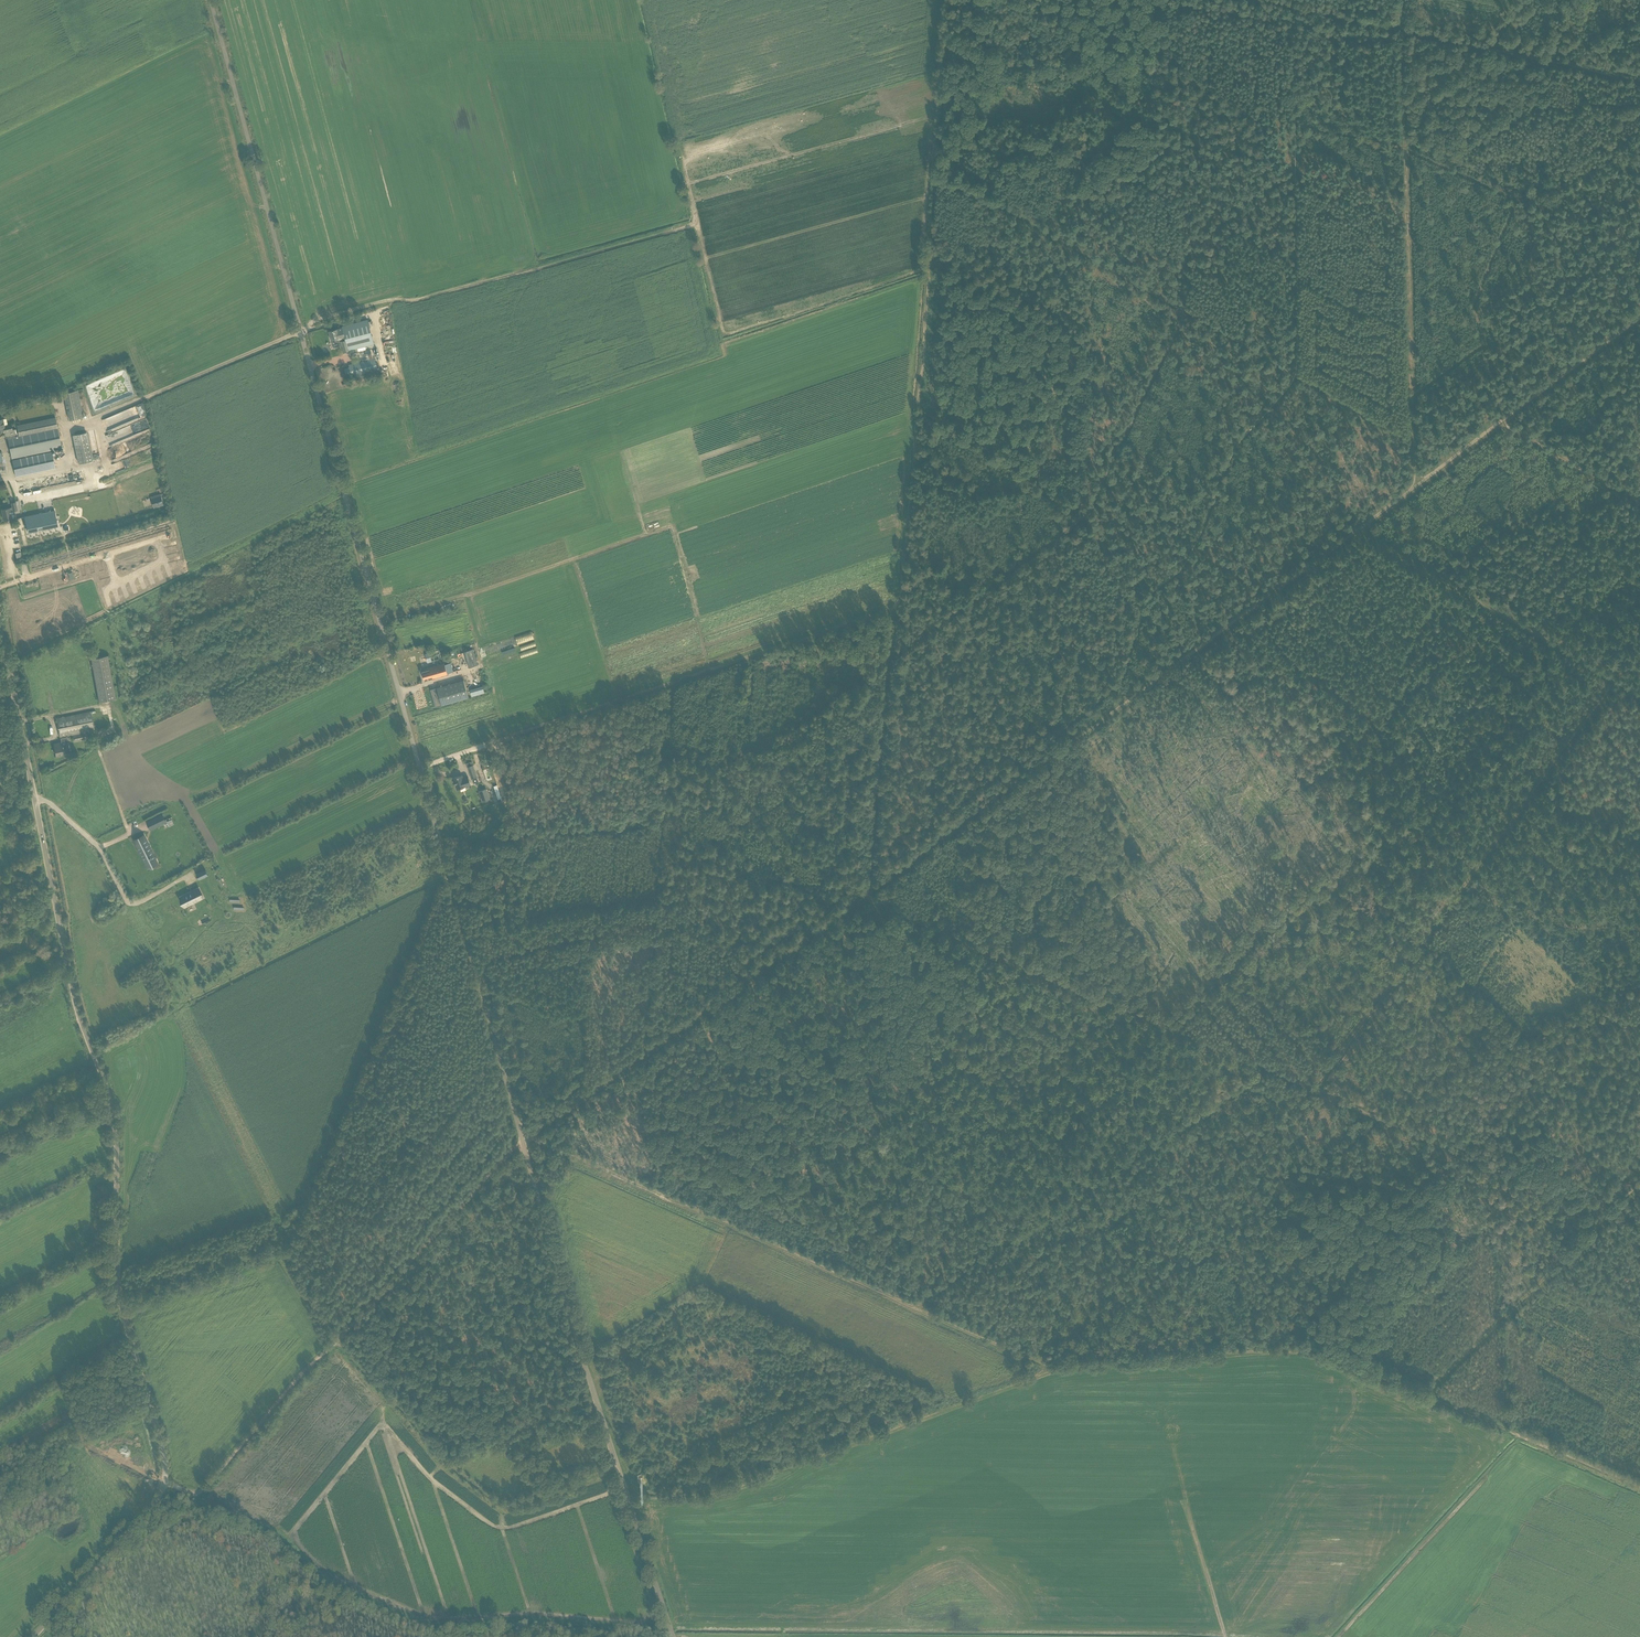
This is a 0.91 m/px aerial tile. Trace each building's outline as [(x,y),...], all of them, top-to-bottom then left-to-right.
[(335,339),(335,341),(345,338),(348,350),(353,348),(373,343),(367,320),(342,326),(342,327),(329,331),(331,340),(335,339)] [(349,365),(352,376),(357,375),(378,370),(375,359),(349,365)] [(83,417),(77,391),(64,394),(70,420),(83,417)] [(133,406),(136,417),(147,414),(144,403),(133,406)] [(3,430),(3,432),(6,431),(12,458),(61,448),(55,417),(17,425),(18,432),(16,433),(16,429),(12,430),(11,425),(4,427),(2,419),(0,420),(0,431),(3,430)] [(72,435),(78,464),(93,461),(86,432),(72,435)] [(12,460),(16,476),(55,468),(51,452),(12,460)] [(163,504),(161,498),(161,496),(151,499),(154,507),(162,505),(163,504)] [(11,503),(12,507),(1,509),(4,521),(12,519),(11,511),(17,510),(15,502),(11,503)] [(29,515),(32,532),(48,528),(46,518),(56,516),(54,510),(29,515)] [(443,620),(421,624),(422,629),(444,624),(443,620)] [(474,648),(465,651),(469,667),(478,665),(474,648)] [(425,654),(427,662),(446,657),(443,649),(425,654)] [(91,658),(99,702),(116,698),(108,655),(91,658)] [(421,671),(424,680),(447,674),(447,673),(453,672),(450,663),(445,664),(444,663),(424,669),(425,670),(421,671)] [(437,688),(442,705),(468,697),(463,680),(437,688)] [(95,730),(91,712),(57,718),(60,737),(72,735),(73,742),(88,739),(87,732),(95,730)] [(54,744),(56,755),(70,753),(67,737),(60,738),(61,741),(62,741),(62,742),(54,744)] [(472,778),(473,778),(475,782),(480,781),(479,776),(477,777),(474,767),(472,762),(467,764),(469,769),(472,778)] [(470,784),(468,777),(463,779),(462,775),(453,778),(454,781),(455,784),(457,789),(465,786),(470,784)] [(486,788),(479,791),(483,802),(489,799),(486,788)] [(150,830),(166,822),(162,814),(147,822),(150,830)] [(156,861),(144,836),(135,840),(147,866),(156,861)] [(208,875),(206,870),(202,870),(196,874),(198,879),(202,878),(208,875)] [(203,897),(199,889),(181,898),(184,906),(203,897)]
